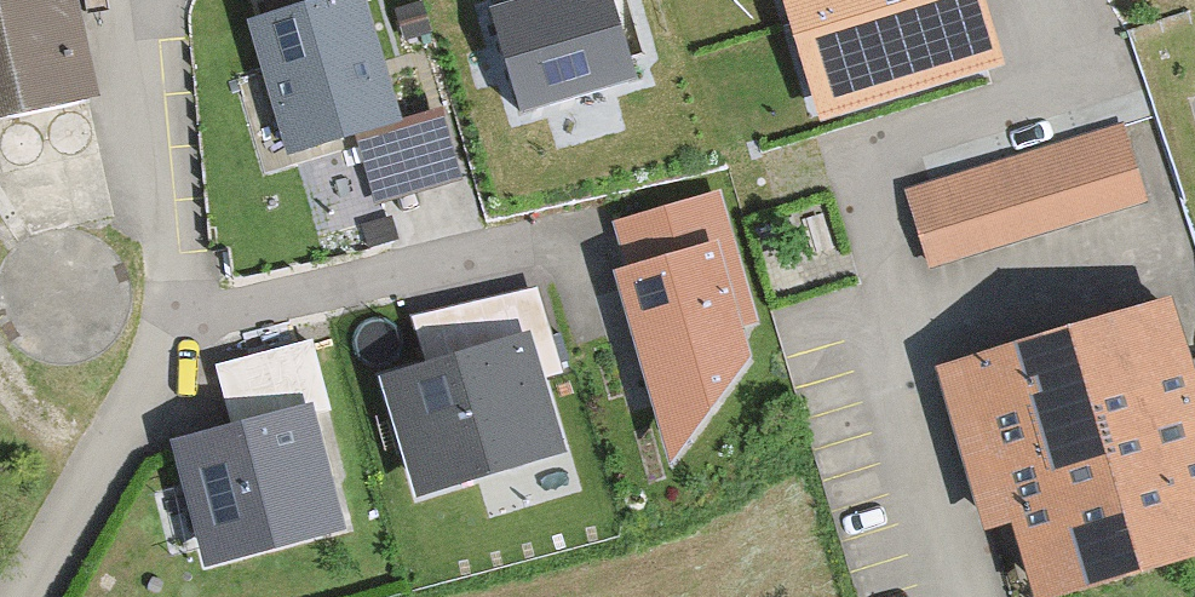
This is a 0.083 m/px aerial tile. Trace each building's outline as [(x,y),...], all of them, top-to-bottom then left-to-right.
[(103,117),(80,0),(0,0),(0,137),(103,117)] [(247,31),(286,162),(402,134),(366,0),(360,0),(247,31)] [(486,26),(521,129),(639,89),(610,0),(563,0),(486,26)] [(816,135),(1007,76),(983,0),(773,0),(816,135)] [(1124,130),(908,196),(934,278),(1149,211),(1124,130)] [(89,134),(81,135),(71,141),(65,152),(65,163),(70,171),(79,178),(87,180),(98,177),(105,171),(108,167),(110,157),(108,148),(103,140),(96,136),(89,134)] [(42,148),(33,148),(23,154),(17,165),(18,176),(22,185),(31,191),(39,193),(50,190),(57,184),(60,180),(62,170),(60,161),(55,154),(48,149),(42,148)] [(760,328),(723,197),(613,228),(628,280),(616,284),(671,478),(753,370),(742,333),(760,328)] [(945,383),(1015,596),(1153,596),(1194,583),(1194,352),(1180,307),(945,383)] [(569,464),(531,342),(383,387),(420,509),(569,464)] [(312,413),(170,452),(204,579),(347,540),(312,413)]
